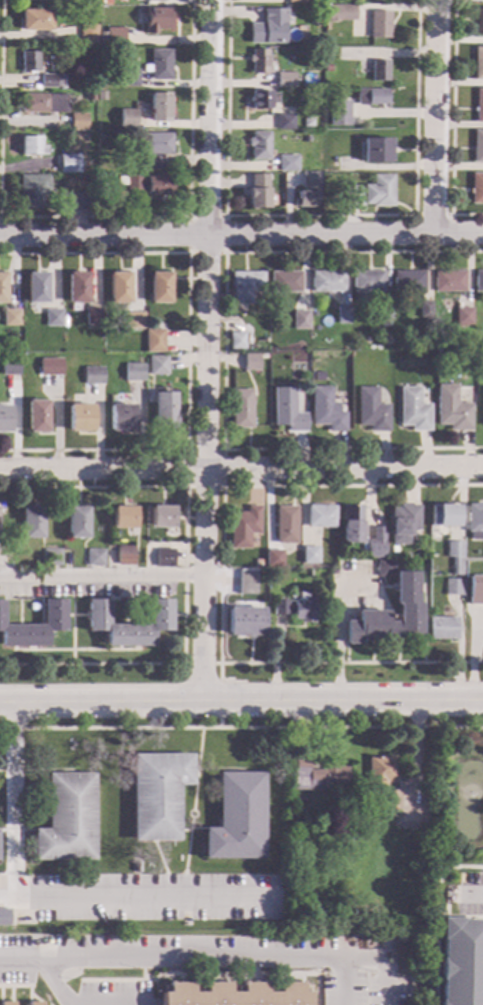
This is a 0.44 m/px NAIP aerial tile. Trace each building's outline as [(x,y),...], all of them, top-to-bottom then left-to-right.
[(354,20),(338,20),(339,5),(355,5),(354,20)] [(286,27),(284,27),(284,44),(248,44),(248,23),(261,23),(261,8),(287,8),(286,27)] [(475,8),(474,34),(482,34),(482,8),(475,8)] [(170,15),(173,15),(173,23),(169,23),(169,30),(155,29),(155,35),(145,35),(145,9),(170,9),(170,15)] [(50,31),(20,30),(20,11),(50,11),(50,31)] [(389,39),(369,38),(369,12),(389,12),(389,39)] [(95,47),(79,47),(80,25),(96,25),(95,47)] [(123,47),(106,47),(106,28),(123,28),(123,47)] [(320,45),(311,45),(311,36),(320,36),(320,45)] [(475,48),(482,48),(482,80),(474,80),(475,48)] [(170,80),(150,80),(150,73),(142,73),(142,65),(149,65),(150,49),(170,50),(170,80)] [(266,66),(270,66),(270,74),(251,74),(251,62),(249,62),(249,56),(251,56),(251,50),(266,50),(266,66)] [(37,72),(21,72),(21,52),(38,52),(37,72)] [(387,82),(371,81),(371,61),(387,61),(387,82)] [(293,89),(276,89),(276,72),(294,72),(293,89)] [(55,89),(40,89),(40,74),(56,75),(55,89)] [(387,105),(356,105),(356,90),(387,90),(387,105)] [(475,90),(482,90),(482,122),(475,122),(475,90)] [(105,92),(105,101),(97,100),(97,91),(105,92)] [(270,94),(276,94),(275,104),(270,104),(270,110),(250,110),(251,92),(270,92),(270,94)] [(169,121),(147,121),(148,93),(169,93),(169,121)] [(66,113),(21,113),(21,95),(66,95),(66,113)] [(349,100),(348,125),(328,124),(329,99),(349,100)] [(136,127),(119,127),(119,110),(136,110),(136,127)] [(293,131),(277,131),(277,115),(293,115),(293,131)] [(310,119),(312,119),(312,127),(303,127),(303,119),(305,119),(305,117),(310,117),(310,119)] [(473,131),(482,131),(482,162),(473,162),(473,131)] [(269,160),(250,159),(250,147),(246,147),(246,139),(251,139),(251,133),(269,133),(269,160)] [(171,155),(161,155),(160,169),(143,169),(143,155),(139,155),(139,134),(172,135),(171,155)] [(41,146),(47,146),(47,155),(21,155),(21,138),(41,138),(41,146)] [(390,163),(362,163),(362,140),(390,140),(390,163)] [(80,173),(60,173),(60,155),(80,155),(80,173)] [(296,171),(278,171),(278,157),(297,157),(296,171)] [(319,186),(302,186),(302,174),(319,174),(319,186)] [(471,174),(482,174),(482,205),(471,205),(471,174)] [(48,209),(19,208),(19,175),(48,175),(48,209)] [(266,210),(247,209),(248,175),(267,176),(266,210)] [(392,207),(373,207),(373,203),(364,203),(364,191),(372,191),(372,175),(392,175),(392,207)] [(170,196),(146,196),(146,190),(141,190),(141,193),(126,193),(126,176),(141,176),(141,181),(146,181),(146,176),(170,176),(170,196)] [(362,207),(344,206),(344,188),(362,188),(362,207)] [(314,208),(293,207),(293,194),(314,194),(314,208)] [(344,292),(311,292),(311,271),(344,271),(344,292)] [(383,292),(375,292),(375,303),(355,303),(355,292),(352,292),(352,271),(383,271),(383,292)] [(465,292),(434,292),(434,271),(465,271),(465,292)] [(128,303),(108,303),(108,272),(128,272),(128,303)] [(264,293),(251,293),(251,305),(232,305),(232,301),(231,301),(231,272),(264,272),(264,293)] [(301,293),(270,293),(270,272),(301,272),(301,293)] [(424,291),(393,291),(393,272),(424,272),(424,291)] [(474,272),(482,272),(482,292),(474,292),(474,272)] [(45,303),(27,303),(26,273),(45,273),(45,303)] [(87,303),(66,304),(66,274),(87,273),(87,303)] [(169,303),(149,303),(149,273),(169,273),(169,303)] [(390,319),(378,319),(378,302),(390,302),(390,319)] [(431,318),(419,318),(419,303),(431,303),(431,318)] [(350,324),(336,324),(336,307),(349,307),(350,324)] [(472,325),(456,325),(456,308),(472,308),(472,325)] [(101,326),(85,326),(84,309),(100,309),(101,326)] [(17,327),(2,327),(2,310),(17,310),(17,327)] [(60,327),(44,327),(44,310),(60,310),(60,327)] [(308,330),(293,330),(293,311),(308,311),(308,330)] [(142,329),(123,329),(123,313),(142,313),(142,329)] [(163,353),(145,353),(145,330),(163,330),(163,353)] [(245,349),(229,349),(229,334),(245,333),(245,349)] [(388,335),(390,339),(390,344),(387,346),(384,346),(381,343),(381,338),(384,335),(388,335)] [(259,371),(244,371),(244,354),(259,354),(259,371)] [(61,375),(38,375),(38,358),(60,357),(61,375)] [(166,375),(148,375),(148,357),(166,357),(166,375)] [(18,375),(1,375),(1,359),(18,359),(18,375)] [(143,381),(124,381),(124,365),(143,365),(143,381)] [(102,385),(83,385),(83,368),(102,368),(102,385)] [(323,381),(314,381),(314,371),(323,371),(323,381)] [(457,404),(471,404),(471,431),(449,431),(449,425),(436,425),(436,385),(457,385),(457,404)] [(331,403),(338,403),(338,412),(345,412),(345,431),(327,431),(327,425),(311,425),(311,387),(331,387),(331,403)] [(421,404),(430,404),(430,431),(411,431),(411,426),(400,426),(400,387),(421,387),(421,404)] [(295,413),(305,413),(305,432),(286,432),(286,426),(273,426),(273,388),(295,388),(295,413)] [(378,405),(389,405),(389,432),(369,432),(369,426),(357,426),(356,388),(378,388),(378,405)] [(252,428),(231,428),(231,390),(252,390),(252,428)] [(175,430),(154,430),(154,394),(175,394),(175,430)] [(46,433),(26,433),(26,401),(45,401),(46,433)] [(91,431),(67,431),(67,405),(91,405),(91,431)] [(132,432),(108,432),(108,405),(132,405),(132,432)] [(9,433),(0,433),(0,407),(9,407),(9,433)] [(459,527),(431,527),(430,505),(459,505),(459,527)] [(482,533),(482,541),(471,541),(471,533),(467,533),(467,505),(482,505),(482,533)] [(259,533),(249,533),(249,550),(229,550),(228,514),(237,514),(237,512),(245,512),(245,506),(259,506),(259,533)] [(334,528),(306,528),(306,506),(334,506),(334,528)] [(420,531),(412,531),(412,546),(391,546),(391,509),(398,509),(398,506),(420,506),(420,531)] [(40,539),(20,539),(20,507),(40,507),(40,539)] [(173,528),(149,528),(149,507),(173,507),(173,528)] [(296,544),(274,544),(274,507),(295,507),(296,544)] [(361,546),(341,546),(341,507),(361,507),(361,546)] [(86,539),(65,539),(65,508),(86,508),(86,539)] [(134,529),(111,529),(111,508),(134,508),(134,529)] [(384,558),(363,558),(363,541),(372,541),(372,528),(384,528),(384,558)] [(463,575),(452,575),(452,559),(447,559),(447,542),(463,542),(463,575)] [(134,565),(116,565),(116,546),(133,546),(134,565)] [(59,548),(42,548),(42,566),(59,565),(59,548)] [(317,564),(301,564),(301,548),(317,548),(317,564)] [(263,566),(280,567),(281,550),(264,549),(263,566)] [(103,566),(86,566),(86,550),(103,550),(103,566)] [(173,568),(155,568),(155,550),(173,550),(173,568)] [(394,577),(381,578),(377,578),(376,560),(394,560),(394,577)] [(255,595),(238,595),(238,572),(255,571),(255,595)] [(418,604),(421,604),(421,635),(400,635),(400,644),(382,644),(382,640),(361,640),(361,642),(345,643),(344,619),(357,619),(357,609),(389,609),(389,621),(397,621),(397,605),(395,605),(395,572),(417,572),(418,604)] [(464,596),(445,596),(445,580),(464,580),(464,596)] [(469,581),(482,581),(482,598),(469,598),(469,581)] [(314,624),(299,624),(299,620),(292,620),(291,613),(287,613),(288,614),(273,615),(273,600),(288,600),(288,604),(291,605),(291,602),(297,602),(296,592),(313,592),(314,624)] [(170,632),(152,633),(152,646),(135,646),(105,646),(105,630),(86,630),(86,599),(108,599),(109,625),(148,624),(148,600),(170,600),(170,632)] [(12,647),(0,647),(0,602),(1,602),(1,626),(43,626),(43,601),(64,601),(64,634),(45,634),(45,647),(12,647)] [(263,636),(227,636),(227,609),(262,609),(263,636)] [(457,640),(430,640),(430,618),(457,618),(457,640)] [(192,786),(177,786),(177,829),(177,841),(152,841),(131,841),(130,755),(192,755),(192,786)] [(309,756),(308,771),(324,772),(325,766),(348,767),(347,784),(327,783),(326,789),(316,788),(315,792),(292,790),(294,755),(309,756)] [(396,783),(385,783),(386,788),(368,788),(367,758),(396,757),(396,783)] [(95,774),(93,862),(31,861),(32,830),(44,830),(44,829),(46,773),(71,773),(95,774)] [(263,860),(202,859),(202,828),(204,828),(216,828),(216,773),(241,773),(263,773),(263,860)] [(400,807),(383,808),(383,790),(400,790),(400,807)] [(326,826),(315,826),(315,814),(325,814),(326,826)] [(351,845),(341,845),(341,835),(351,834),(351,845)] [(140,872),(131,873),(131,862),(140,862),(140,872)] [(9,926),(0,926),(0,909),(9,909),(9,926)] [(462,921),(482,921),(482,1004),(438,1004),(439,980),(438,980),(439,959),(441,959),(441,941),(440,941),(440,919),(462,919),(462,921)] [(312,992),(312,1004),(161,1004),(161,993),(168,993),(168,982),(171,982),(171,983),(190,983),(190,982),(193,982),(193,993),(206,993),(206,982),(209,982),(209,983),(227,983),(227,981),(231,981),(231,993),(243,993),(243,982),(247,982),(247,983),(265,983),(265,981),(268,981),(268,993),(281,993),(281,981),(284,981),(284,983),(303,983),(302,982),(306,982),(306,992),(312,992)]
